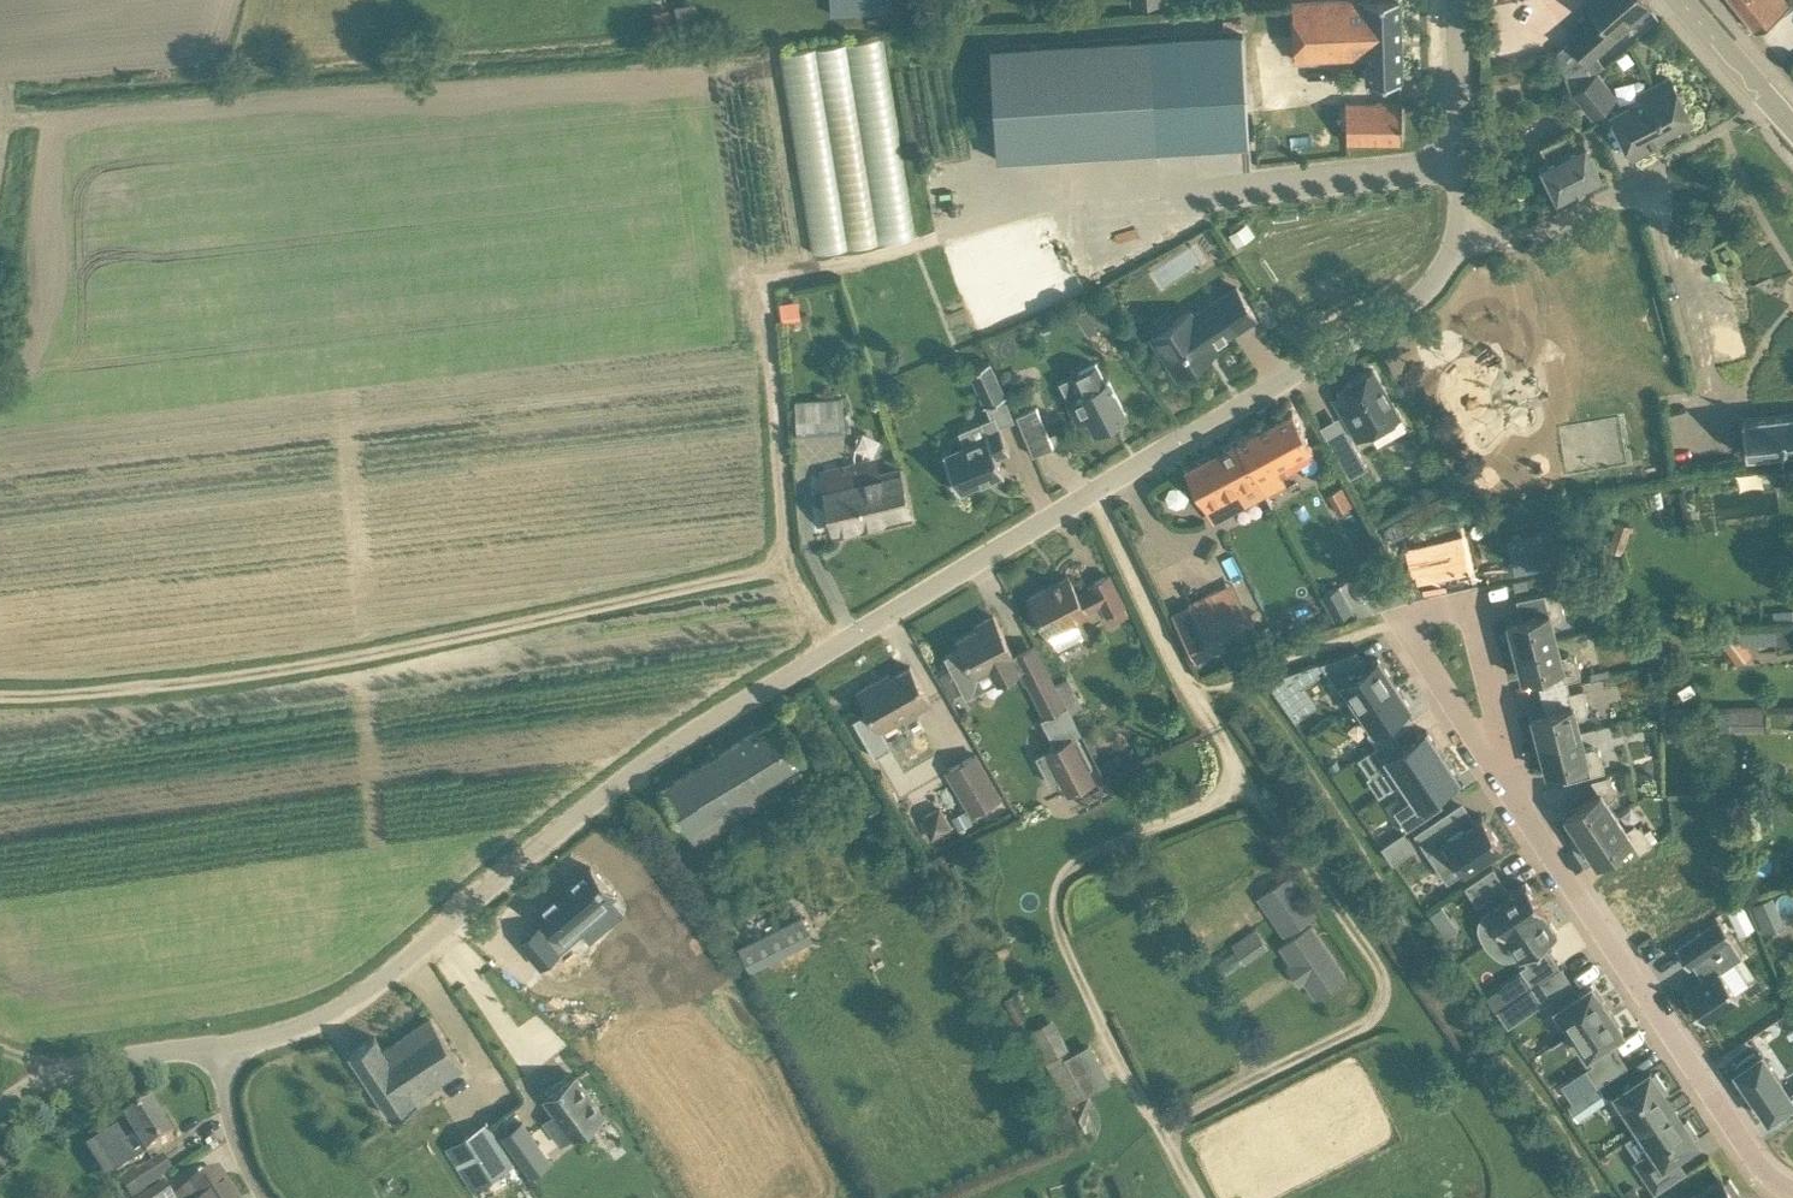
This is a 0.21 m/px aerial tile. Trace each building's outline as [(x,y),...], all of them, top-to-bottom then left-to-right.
[(832,11),(928,6),(927,0),(831,0),(832,11)] [(1368,54),(1369,79),(1402,77),(1400,0),(1305,0),(1293,1),(1295,57),(1368,54)] [(1599,68),(1605,64),(1594,50),(1650,2),(1649,0),(1586,0),(1585,0),(1597,13),(1557,49),(1565,72),(1572,90),(1575,88),(1599,68)] [(1756,28),(1776,14),(1790,3),(1788,0),(1734,0),(1756,28)] [(1249,6),(1162,18),(1172,88),(1259,76),(1249,6)] [(811,247),(914,231),(883,31),(781,46),(811,247)] [(1556,47),(1551,33),(1540,37),(1545,51),(1556,47)] [(1151,35),(990,45),(997,157),(1158,147),(1151,35)] [(1597,71),(1573,90),(1594,116),(1618,97),(1597,71)] [(1612,113),(1633,154),(1652,144),(1649,139),(1692,117),(1671,75),(1647,87),(1650,93),(1612,113)] [(1335,103),(1327,104),(1328,131),(1347,131),(1348,140),(1380,140),(1404,140),(1402,104),(1402,100),(1347,100),(1347,103),(1335,103)] [(1194,115),(1196,150),(1257,147),(1255,113),(1194,115)] [(1548,157),(1540,161),(1558,197),(1603,175),(1585,139),(1577,143),(1570,129),(1541,143),(1548,157)] [(1238,244),(1256,232),(1248,221),(1230,233),(1238,244)] [(1727,244),(1721,247),(1726,256),(1732,252),(1727,244)] [(1153,333),(1179,373),(1217,348),(1213,343),(1257,314),(1238,285),(1194,313),(1191,308),(1153,333)] [(798,296),(781,298),(783,313),(800,311),(798,296)] [(990,358),(969,368),(970,370),(971,369),(986,401),(985,401),(986,403),(1006,393),(1005,392),(990,360),(991,360),(990,358)] [(1089,387),(1068,398),(1079,420),(1089,415),(1096,429),(1127,413),(1109,378),(1105,379),(1096,361),(1080,369),(1089,387)] [(1337,401),(1358,437),(1400,413),(1373,367),(1340,385),(1346,395),(1337,401)] [(1021,368),(1005,375),(1011,391),(1028,384),(1021,368)] [(795,400),(797,430),(843,426),(841,396),(795,400)] [(1037,404),(1016,413),(1033,452),(1054,444),(1037,404)] [(1293,409),(1187,466),(1206,503),(1232,489),(1240,503),(1265,489),(1258,475),(1313,446),(1293,409)] [(1742,417),(1746,452),(1792,447),(1792,412),(1742,417)] [(945,450),(944,451),(960,490),(962,489),(961,488),(1005,471),(997,454),(1009,449),(1009,450),(1010,449),(995,413),(981,419),(987,434),(946,451),(945,450)] [(1335,448),(1350,474),(1367,464),(1352,439),(1335,448)] [(883,440),(865,440),(864,457),(883,457),(883,440)] [(823,469),(826,485),(825,485),(836,530),(911,512),(899,467),(870,474),(866,459),(823,469)] [(1618,518),(1608,545),(1622,550),(1629,528),(1632,529),(1634,524),(1618,518)] [(1464,525),(1413,535),(1421,572),(1472,561),(1464,525)] [(1554,532),(1509,541),(1515,571),(1560,562),(1554,532)] [(1030,595),(1048,631),(1088,611),(1086,608),(1101,600),(1107,611),(1108,611),(1113,621),(1129,613),(1124,603),(1109,573),(1092,582),(1094,585),(1079,593),(1069,574),(1030,595)] [(1528,576),(1517,578),(1519,586),(1529,584),(1528,576)] [(1339,583),(1322,593),(1336,618),(1353,609),(1339,583)] [(1190,603),(1172,611),(1195,659),(1256,629),(1244,605),(1231,612),(1218,587),(1189,601),(1190,603)] [(1564,613),(1559,588),(1517,596),(1522,616),(1508,619),(1515,647),(1558,636),(1554,620),(1561,619),(1564,613)] [(961,644),(943,653),(964,694),(1019,669),(1010,653),(1014,651),(994,613),(977,622),(979,626),(958,637),(961,644)] [(1775,625),(1776,650),(1792,649),(1792,624),(1775,625)] [(1735,626),(1720,637),(1738,663),(1754,651),(1735,626)] [(1558,636),(1515,647),(1522,675),(1536,672),(1541,690),(1569,683),(1567,677),(1582,673),(1578,655),(1575,652),(1563,655),(1558,636)] [(1355,648),(1321,660),(1353,707),(1358,703),(1395,678),(1378,653),(1365,662),(1355,648)] [(858,689),(870,710),(881,729),(931,700),(911,665),(892,675),(890,671),(858,689)] [(1026,681),(1045,717),(1069,705),(1064,696),(1056,681),(1050,669),(1026,681)] [(1395,678),(1358,703),(1374,727),(1410,702),(1395,678)] [(1546,709),(1532,713),(1539,741),(1582,730),(1578,713),(1586,712),(1589,707),(1585,686),(1570,689),(1569,683),(1541,690),(1546,709)] [(1731,710),(1730,730),(1768,730),(1768,710),(1731,710)] [(662,786),(698,844),(770,800),(760,783),(803,756),(778,715),(662,786)] [(1426,728),(1386,755),(1401,779),(1441,752),(1426,728)] [(1595,745),(1587,747),(1582,730),(1539,741),(1546,769),(1561,765),(1564,779),(1605,769),(1600,747),(1595,745)] [(1077,732),(1036,755),(1050,781),(1062,775),(1070,790),(1093,778),(1087,767),(1094,763),(1077,732)] [(946,770),(973,816),(1005,797),(978,752),(946,770)] [(1441,752),(1401,779),(1418,803),(1458,776),(1441,752)] [(1100,760),(1105,770),(1118,764),(1113,753),(1100,760)] [(1329,763),(1333,769),(1340,764),(1336,758),(1329,763)] [(1609,798),(1614,794),(1617,786),(1606,773),(1593,778),(1600,789),(1565,813),(1581,836),(1619,812),(1609,798)] [(939,804),(920,816),(933,837),(952,825),(939,804)] [(966,809),(953,816),(960,828),(972,821),(966,809)] [(1635,821),(1628,826),(1619,812),(1581,836),(1597,860),(1632,837),(1640,849),(1654,840),(1642,823),(1635,821)] [(1441,813),(1415,831),(1428,851),(1445,839),(1464,868),(1502,842),(1482,813),(1465,825),(1463,821),(1452,828),(1441,813)] [(1409,835),(1387,850),(1395,862),(1418,847),(1409,835)] [(1670,932),(1713,903),(1695,876),(1684,883),(1669,862),(1620,895),(1643,930),(1661,918),(1663,921),(1667,918),(1674,927),(1669,931),(1670,932)] [(1543,904),(1526,880),(1509,891),(1504,884),(1505,883),(1493,864),(1465,883),(1477,902),(1484,897),(1489,905),(1489,906),(1492,911),(1491,912),(1491,913),(1496,927),(1495,928),(1499,934),(1541,905),(1543,904)] [(614,892),(592,865),(569,884),(567,881),(537,906),(547,918),(521,939),(541,963),(560,948),(559,948),(582,928),(578,923),(614,892)] [(1286,932),(1319,907),(1291,868),(1257,893),(1286,932)] [(1763,929),(1785,922),(1774,892),(1753,899),(1763,929)] [(1740,931),(1754,924),(1743,901),(1728,908),(1740,931)] [(1441,905),(1430,913),(1438,925),(1449,917),(1441,905)] [(1541,939),(1557,929),(1541,905),(1499,934),(1502,939),(1504,938),(1515,948),(1515,949),(1517,948),(1521,953),(1526,961),(1520,965),(1522,969),(1532,983),(1560,964),(1548,946),(1547,947),(1541,939)] [(802,910),(738,941),(751,966),(815,936),(802,910)] [(1718,915),(1675,944),(1687,963),(1691,961),(1702,976),(1683,989),(1702,1017),(1737,993),(1719,966),(1740,952),(1729,935),(1731,934),(1718,915)] [(1311,921),(1279,944),(1290,960),(1286,963),(1300,984),(1304,980),(1315,996),(1348,974),(1311,921)] [(1241,958),(1268,946),(1259,926),(1232,937),(1241,958)] [(1532,983),(1531,984),(1543,1002),(1550,996),(1572,1029),(1609,1004),(1593,980),(1579,989),(1562,963),(1560,964),(1532,983)] [(1522,969),(1501,983),(1503,986),(1508,993),(1511,997),(1531,984),(1532,983),(1522,969)] [(1609,1004),(1572,1029),(1593,1061),(1586,1066),(1597,1084),(1627,1064),(1611,1039),(1625,1029),(1609,1004)] [(1111,1079),(1092,1037),(1070,1047),(1055,1013),(1033,1023),(1067,1098),(1111,1079)] [(351,1051),(393,1115),(419,1099),(416,1094),(465,1064),(432,1014),(384,1048),(375,1034),(351,1051)] [(1792,1081),(1792,1016),(1767,1028),(1792,1081)] [(1754,1048),(1738,1059),(1741,1063),(1736,1066),(1768,1114),(1792,1097),(1792,1086),(1789,1089),(1761,1049),(1756,1052),(1754,1048)] [(1674,1104),(1664,1089),(1668,1087),(1656,1070),(1653,1073),(1650,1068),(1616,1091),(1612,1094),(1636,1129),(1640,1127),(1674,1104)] [(556,1110),(545,1119),(562,1142),(573,1134),(574,1134),(605,1112),(576,1073),(545,1096),(556,1110)] [(1585,1094),(1569,1104),(1577,1116),(1593,1106),(1585,1094)] [(1697,1138),(1694,1134),(1697,1131),(1688,1117),(1684,1119),(1674,1104),(1640,1127),(1652,1144),(1632,1158),(1655,1191),(1687,1169),(1676,1153),(1697,1138)] [(111,1135),(119,1146),(132,1167),(174,1140),(153,1107),(127,1124),(128,1124),(111,1135)] [(523,1118),(501,1134),(519,1158),(540,1142),(523,1118)] [(487,1120),(448,1145),(474,1186),(512,1161),(487,1120)] [(121,1183),(131,1197),(140,1197),(164,1182),(177,1174),(164,1155),(121,1183)] [(219,1170),(178,1197),(237,1197),(219,1170)] [(1688,1197),(1737,1197),(1734,1194),(1739,1190),(1730,1176),(1725,1179),(1722,1175),(1688,1197)] [(164,1182),(140,1197),(175,1197),(164,1182)] [(1623,1189),(1629,1197),(1643,1197),(1644,1197),(1634,1182),(1623,1189)]
